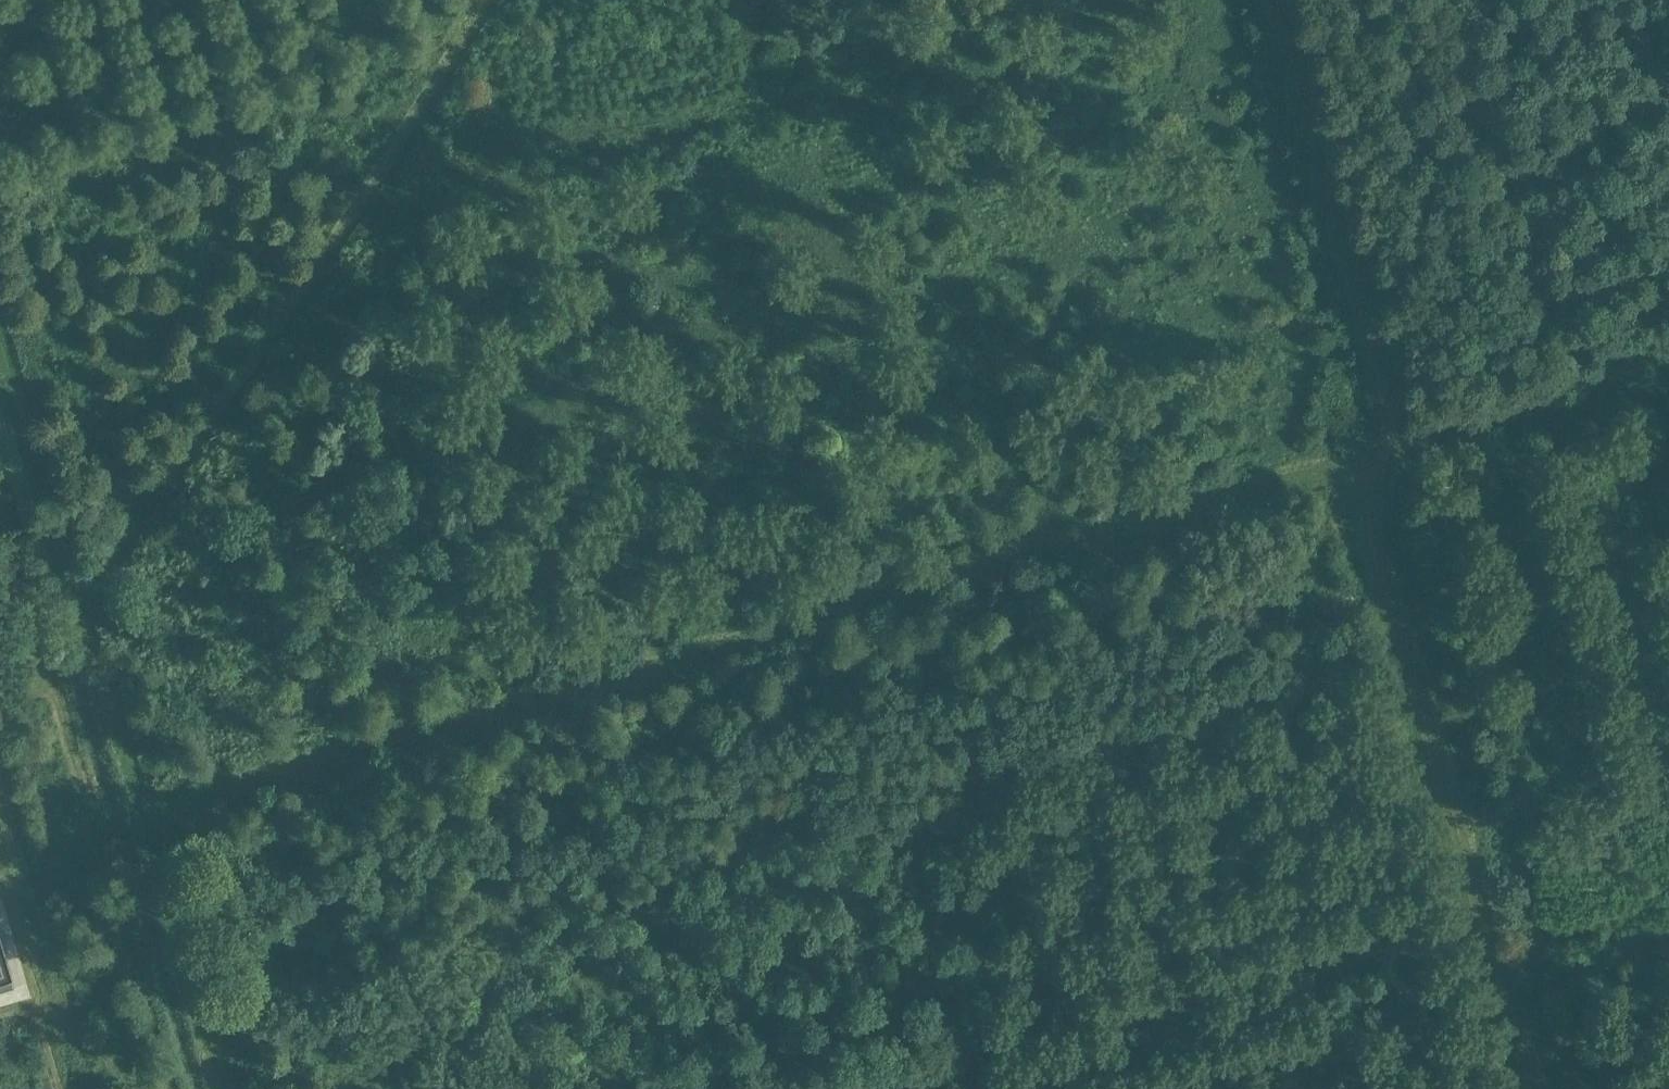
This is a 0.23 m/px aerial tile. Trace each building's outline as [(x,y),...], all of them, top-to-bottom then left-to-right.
[(14,988),(0,940),(0,993),(14,988)]
